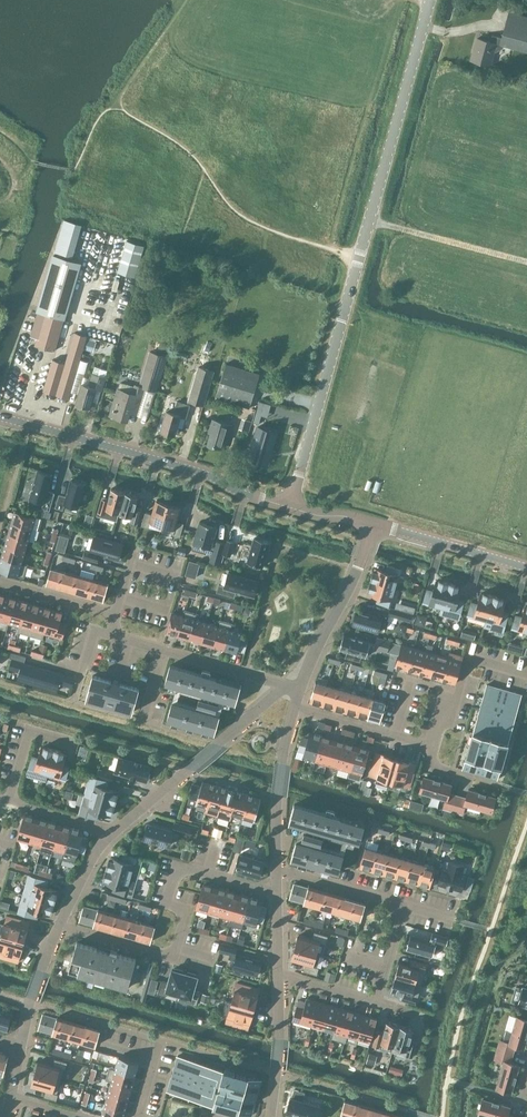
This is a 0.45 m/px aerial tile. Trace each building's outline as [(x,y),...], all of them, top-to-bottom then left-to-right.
[(507,18),(501,38),(492,35),(490,41),(477,38),(470,60),(491,65),(494,51),(496,52),(503,48),(504,46),(514,48),(514,50),(515,53),(526,56),(526,16),(519,14),(517,21),(507,18)] [(145,246),(127,241),(118,272),(136,277),(145,246)] [(37,312),(66,319),(82,263),(53,255),(37,312)] [(54,351),(57,339),(66,319),(37,312),(31,336),(37,338),(35,345),(54,351)] [(87,340),(87,339),(88,336),(74,332),(65,363),(53,359),(44,391),(69,398),(84,349),(87,340)] [(87,340),(84,349),(93,352),(96,343),(87,340)] [(161,340),(159,348),(167,350),(169,343),(161,340)] [(157,392),(167,356),(149,351),(140,386),(135,385),(133,393),(118,389),(110,416),(128,421),(132,408),(138,410),(144,388),(157,392)] [(249,408),(260,373),(226,363),(216,398),(249,408)] [(82,384),(76,403),(78,404),(77,406),(88,410),(89,407),(90,408),(96,389),(101,390),(103,391),(106,377),(108,370),(95,366),(93,373),(89,386),(82,384)] [(204,406),(214,371),(198,366),(188,401),(204,406)] [(186,419),(190,405),(177,402),(174,414),(167,412),(161,431),(175,435),(181,417),(186,419)] [(256,413),(253,422),(259,424),(262,415),(256,413)] [(229,434),(232,425),(213,420),(209,432),(211,432),(208,445),(215,447),(216,447),(223,449),(228,433),(229,434)] [(256,427),(247,458),(267,464),(271,449),(274,450),(275,450),(271,449),(274,437),(256,432),(257,427),(256,427)] [(49,511),(54,493),(48,491),(52,475),(37,471),(30,499),(44,503),(42,509),(49,511)] [(66,496),(59,495),(56,510),(63,511),(65,505),(79,508),(85,484),(70,480),(66,496)] [(98,513),(97,516),(117,521),(119,513),(125,492),(112,488),(108,501),(102,499),(98,513)] [(125,492),(119,513),(132,517),(131,522),(138,524),(142,511),(134,509),(138,496),(125,492)] [(162,525),(168,504),(156,501),(152,515),(145,513),(141,526),(148,528),(150,522),(162,525)] [(168,504),(162,525),(160,531),(174,534),(173,535),(180,537),(184,524),(177,522),(181,508),(168,504)] [(12,523),(32,528),(36,517),(15,511),(12,523)] [(84,521),(82,528),(89,530),(91,523),(84,521)] [(219,564),(225,543),(212,540),(216,527),(200,522),(194,543),(214,549),(210,562),(219,564)] [(29,540),(32,528),(12,523),(8,534),(29,540)] [(26,551),(29,540),(8,534),(5,545),(26,551)] [(119,560),(124,544),(111,541),(102,538),(94,536),(89,551),(85,550),(83,558),(98,562),(100,555),(119,560)] [(254,538),(248,561),(263,565),(265,558),(267,559),(270,550),(267,549),(269,542),(254,538)] [(231,559),(236,544),(228,542),(223,557),(231,559)] [(22,563),(26,551),(5,545),(2,557),(22,563)] [(180,547),(178,555),(184,557),(186,549),(180,547)] [(2,557),(0,563),(0,570),(24,577),(28,565),(22,563),(2,557)] [(195,564),(190,563),(186,578),(197,581),(201,566),(195,564)] [(370,581),(396,588),(402,569),(388,565),(386,572),(375,569),(373,574),(372,574),(370,581)] [(60,587),(64,572),(51,568),(46,584),(60,587)] [(78,576),(76,576),(64,572),(60,587),(73,591),(78,576)] [(254,596),(258,581),(229,572),(225,586),(219,585),(217,592),(234,597),(236,590),(254,596)] [(88,595),(91,580),(78,576),(73,591),(88,595)] [(91,580),(88,595),(103,600),(108,585),(91,580)] [(391,607),(396,588),(370,581),(368,587),(370,588),(368,593),(379,596),(377,603),(391,607)] [(441,608),(449,582),(442,581),(442,582),(437,581),(433,591),(426,590),(423,603),(441,608)] [(449,582),(441,608),(440,614),(452,617),(454,612),(461,614),(465,600),(458,598),(461,587),(455,586),(456,585),(449,582)] [(415,583),(413,591),(421,594),(423,585),(415,583)] [(486,621),(493,595),(487,593),(486,595),(481,593),(478,604),(471,602),(467,616),(486,621)] [(15,599),(3,595),(0,606),(0,621),(8,623),(15,599)] [(493,595),(486,621),(484,627),(497,630),(498,625),(505,627),(509,613),(502,611),(505,600),(500,599),(500,597),(493,595)] [(20,627),(27,602),(15,599),(8,623),(20,627)] [(30,635),(39,605),(27,602),(20,627),(19,632),(30,635)] [(44,634),(51,609),(39,605),(30,635),(43,639),(44,634)] [(525,606),(522,617),(515,615),(511,629),(526,633),(526,607),(525,606)] [(410,621),(412,614),(391,608),(389,615),(410,621)] [(63,612),(51,609),(44,634),(63,639),(67,624),(60,622),(63,612)] [(189,640),(196,614),(185,611),(184,616),(183,616),(177,636),(189,640)] [(382,618),(356,611),(355,617),(353,617),(351,623),(353,623),(352,625),(378,633),(382,618)] [(177,636),(183,616),(172,613),(166,633),(177,636)] [(200,643),(206,622),(196,619),(197,614),(196,614),(189,640),(200,643)] [(224,650),(232,624),(220,620),(218,626),(212,646),(224,650)] [(212,646),(218,626),(206,622),(200,643),(212,646)] [(232,624),(224,650),(237,653),(237,651),(245,653),(249,638),(242,636),(243,633),(231,629),(233,624),(232,624)] [(369,647),(374,648),(375,643),(344,634),(340,649),(366,657),(369,647)] [(375,643),(374,648),(387,652),(390,641),(377,637),(375,643)] [(394,642),(392,648),(400,650),(402,644),(394,642)] [(441,680),(448,657),(403,644),(396,667),(441,680)] [(449,652),(448,657),(441,680),(454,684),(462,656),(449,652)] [(11,653),(10,658),(24,662),(26,657),(11,653)] [(53,675),(54,672),(40,668),(40,669),(31,667),(31,666),(12,660),(9,669),(19,671),(17,678),(27,681),(27,682),(35,685),(36,683),(47,686),(46,688),(57,691),(61,677),(53,675)] [(394,672),(395,665),(389,663),(387,670),(394,672)] [(236,703),(241,686),(170,665),(165,683),(220,699),(196,692),(192,707),(177,702),(181,688),(176,686),(167,720),(215,733),(220,715),(217,714),(221,699),(236,703)] [(132,713),(139,689),(93,676),(86,699),(132,713)] [(321,705),(327,685),(316,682),(310,702),(321,705)] [(332,708),(338,688),(327,685),(321,705),(332,708)] [(498,779),(522,695),(487,685),(462,769),(498,779)] [(344,711),(350,691),(338,688),(332,708),(344,711)] [(356,715),(361,695),(350,691),(344,711),(356,715)] [(368,718),(373,698),(361,695),(356,715),(368,718)] [(373,698),(368,718),(380,722),(386,702),(373,698)] [(315,761),(322,735),(315,733),(314,736),(310,735),(309,738),(302,736),(298,751),(305,753),(303,758),(315,761)] [(326,765),(334,739),(322,735),(315,761),(326,765)] [(334,739),(326,765),(338,768),(346,742),(334,739)] [(350,771),(357,745),(346,742),(338,768),(350,771)] [(357,745),(350,771),(362,775),(369,749),(366,749),(367,748),(357,745)] [(46,781),(47,776),(55,749),(47,747),(47,748),(42,747),(39,758),(32,756),(28,770),(35,772),(33,777),(46,781)] [(55,749),(47,776),(66,781),(70,767),(65,765),(68,754),(61,752),(61,751),(55,749)] [(390,781),(397,757),(389,755),(389,756),(376,753),(370,775),(377,777),(376,783),(388,786),(390,781)] [(147,781),(151,766),(119,757),(115,772),(147,781)] [(397,757),(390,781),(410,787),(416,764),(404,761),(404,760),(397,757)] [(112,781),(114,774),(99,769),(97,777),(112,781)] [(84,796),(89,797),(116,805),(118,797),(117,797),(118,792),(107,789),(109,782),(95,778),(93,784),(88,783),(84,796)] [(453,811),(457,795),(449,793),(451,784),(440,781),(439,782),(424,778),(420,791),(446,799),(444,809),(453,811)] [(207,807),(213,785),(203,782),(203,781),(201,786),(194,784),(190,797),(197,800),(196,805),(197,804),(207,807)] [(216,816),(225,788),(213,785),(207,807),(205,813),(216,816)] [(229,820),(237,791),(225,788),(216,816),(229,820)] [(457,795),(453,811),(462,814),(465,805),(491,812),(495,798),(480,794),(480,792),(468,789),(466,798),(457,795)] [(242,818),(249,795),(237,791),(231,814),(242,818)] [(249,795),(242,818),(254,821),(254,822),(261,798),(249,795)] [(116,805),(89,797),(84,816),(98,820),(100,813),(111,816),(113,811),(114,811),(116,805)] [(56,799),(54,805),(60,807),(62,800),(56,799)] [(411,801),(410,807),(421,810),(423,804),(411,801)] [(300,826),(291,859),(339,873),(348,840),(359,843),(365,825),(294,804),(289,822),(300,826)] [(444,809),(442,815),(451,818),(453,811),(444,809)] [(29,843),(37,818),(25,815),(18,840),(29,843)] [(37,818),(29,843),(41,846),(48,821),(37,818)] [(54,850),(60,825),(48,821),(41,846),(40,852),(52,855),(54,850)] [(190,836),(193,827),(175,822),(173,830),(148,823),(144,838),(146,839),(146,841),(154,844),(155,841),(170,845),(172,836),(178,838),(180,833),(190,836)] [(60,825),(54,850),(64,853),(71,828),(60,825)] [(71,828),(64,853),(63,858),(75,862),(78,851),(85,853),(89,839),(82,837),(83,834),(78,832),(79,830),(71,828)] [(245,838),(238,836),(234,850),(241,852),(245,838)] [(444,841),(442,848),(450,850),(452,843),(444,841)] [(371,870),(376,851),(365,848),(360,867),(371,870)] [(382,874),(388,854),(376,851),(371,870),(382,874)] [(108,862),(106,869),(132,877),(137,858),(124,854),(122,861),(111,857),(109,863),(108,862)] [(259,877),(264,862),(240,854),(235,870),(259,877)] [(394,877),(399,858),(388,854),(382,874),(394,877)] [(406,880),(411,861),(399,858),(394,877),(406,880)] [(417,884),(423,864),(411,861),(406,880),(417,884)] [(461,875),(464,866),(449,861),(446,871),(442,869),(439,879),(438,884),(447,886),(446,887),(452,888),(461,891),(466,876),(461,875)] [(423,864),(417,884),(430,887),(433,877),(435,868),(423,864)] [(435,868),(433,877),(439,879),(442,869),(436,868),(435,868)] [(132,897),(138,878),(132,877),(106,869),(104,876),(105,876),(104,881),(115,885),(113,891),(132,897)] [(24,894),(55,903),(57,896),(56,896),(57,891),(46,888),(48,881),(34,876),(32,884),(27,882),(24,894)] [(208,913),(215,890),(211,889),(211,886),(206,884),(206,885),(203,884),(196,909),(208,913)] [(304,903),(308,888),(294,884),(289,899),(304,903)] [(318,907),(322,892),(309,888),(309,886),(308,886),(308,888),(304,903),(303,905),(304,905),(304,903),(318,907)] [(215,890),(208,913),(220,916),(227,890),(220,888),(219,892),(215,890)] [(231,919),(238,897),(234,896),(235,893),(227,890),(220,916),(231,919)] [(332,911),(337,896),(322,892),(318,907),(332,911)] [(53,910),(55,903),(24,894),(20,906),(25,908),(23,915),(37,919),(39,912),(50,915),(52,910),(53,910)] [(238,897),(229,925),(242,928),(243,923),(251,897),(243,895),(242,898),(238,897)] [(347,915),(351,900),(337,896),(332,911),(347,915)] [(251,897),(243,923),(255,926),(256,921),(263,923),(267,909),(260,907),(261,904),(257,902),(258,899),(251,897)] [(110,899),(108,905),(115,907),(116,901),(114,900),(110,899)] [(351,900),(347,915),(361,919),(366,904),(351,900)] [(93,925),(98,910),(83,906),(79,921),(93,925)] [(106,929),(111,914),(98,910),(93,925),(106,929)] [(121,933),(126,918),(111,914),(106,929),(121,933)] [(1,936),(25,942),(27,935),(26,934),(29,922),(7,916),(1,936)] [(136,938),(140,922),(126,918),(121,933),(136,938)] [(140,922),(136,938),(151,942),(155,927),(140,922)] [(295,948),(316,954),(320,941),(326,943),(328,936),(315,932),(313,939),(299,935),(295,948)] [(445,945),(448,938),(433,933),(431,941),(411,935),(407,950),(431,957),(434,947),(440,949),(442,944),(445,945)] [(25,942),(1,936),(0,940),(0,956),(18,962),(21,949),(23,950),(25,942)] [(128,988),(136,959),(77,942),(69,971),(128,988)] [(257,975),(261,961),(235,954),(237,947),(222,943),(220,951),(230,954),(230,956),(237,958),(234,969),(257,975)] [(312,966),(316,954),(295,948),(291,960),(305,964),(303,971),(317,975),(319,968),(312,966)] [(395,976),(421,983),(427,964),(414,960),(412,966),(399,963),(395,976)] [(151,979),(156,965),(151,963),(141,999),(145,1001),(150,986),(151,979)] [(179,971),(174,970),(171,969),(171,971),(169,970),(165,983),(158,981),(155,995),(162,997),(164,990),(176,994),(181,973),(178,973),(179,971)] [(327,971),(325,980),(333,982),(335,973),(327,971)] [(184,974),(181,973),(176,994),(174,1001),(193,1006),(197,991),(189,989),(192,977),(190,976),(190,974),(184,972),(184,974)] [(415,1004),(421,983),(395,976),(391,990),(404,993),(402,1000),(415,1004)] [(151,979),(150,986),(156,988),(158,981),(151,979)] [(232,1002),(255,1009),(257,1003),(256,1003),(260,989),(237,983),(232,1002)] [(523,988),(518,1004),(526,1007),(526,989),(523,988)] [(203,994),(201,1001),(207,1003),(209,996),(203,994)] [(319,1001),(307,998),(304,1008),(297,1006),(293,1021),(312,1026),(319,1001)] [(255,1009),(232,1002),(226,1001),(222,1014),(228,1016),(226,1022),(249,1029),(252,1017),(253,1017),(255,1009)] [(323,1029),(330,1004),(319,1001),(312,1026),(323,1029)] [(330,1004),(323,1029),(335,1033),(342,1008),(330,1004)] [(346,1036),(353,1011),(342,1008),(335,1033),(333,1038),(345,1041),(346,1036)] [(365,1014),(353,1011),(346,1036),(358,1039),(365,1014)] [(6,1030),(11,1015),(0,1012),(0,1028),(6,1030)] [(52,1033),(57,1018),(43,1014),(38,1029),(52,1033)] [(378,1018),(365,1014),(358,1039),(370,1043),(378,1018)] [(67,1037),(71,1022),(57,1018),(58,1016),(57,1016),(57,1018),(52,1033),(52,1035),(53,1035),(53,1033),(67,1037)] [(513,1054),(516,1044),(524,1047),(526,1038),(526,1036),(526,1032),(526,1020),(517,1017),(509,1043),(500,1040),(497,1049),(513,1054)] [(394,1046),(400,1025),(387,1021),(383,1034),(377,1032),(373,1046),(379,1048),(381,1042),(394,1046)] [(81,1041),(86,1026),(71,1022),(67,1037),(81,1041)] [(400,1025),(394,1046),(392,1051),(413,1057),(416,1044),(410,1042),(414,1029),(400,1025)] [(86,1026),(81,1041),(96,1046),(100,1030),(86,1026)] [(510,1063),(513,1054),(497,1049),(494,1059),(504,1061),(496,1088),(510,1092),(514,1076),(516,1076),(519,1066),(510,1063)] [(4,1074),(9,1054),(0,1051),(0,1073),(4,1074)] [(369,1054),(367,1062),(373,1064),(376,1056),(369,1054)] [(215,1105),(216,1101),(220,1087),(225,1070),(178,1056),(168,1091),(215,1105)] [(110,1068),(136,1076),(139,1063),(119,1057),(115,1069),(110,1067),(110,1068)] [(35,1074),(61,1081),(65,1069),(66,1069),(68,1062),(54,1059),(52,1065),(39,1061),(35,1074)] [(132,1088),(136,1076),(110,1068),(106,1080),(112,1082),(132,1088)] [(220,1087),(257,1098),(262,1080),(225,1070),(220,1087)] [(58,1094),(61,1081),(35,1074),(32,1086),(45,1090),(43,1097),(57,1101),(59,1094),(58,1094)] [(129,1099),(132,1088),(112,1082),(108,1093),(129,1099)] [(252,1116),(257,1098),(220,1087),(216,1101),(226,1103),(224,1108),(252,1116)] [(126,1111),(129,1099),(108,1093),(105,1105),(126,1111)] [(323,1107),(291,1098),(286,1112),(303,1116),(320,1116),(323,1107)] [(506,1114),(509,1106),(498,1103),(498,1104),(483,1100),(479,1114),(491,1116),(515,1116),(506,1114)] [(359,1105),(345,1101),(340,1116),(345,1116),(355,1116),(359,1105)] [(126,1111),(105,1105),(102,1116),(106,1116),(124,1116),(126,1111)] [(373,1109),(359,1105),(355,1116),(370,1116),(373,1109)] [(387,1113),(373,1109),(370,1116),(386,1116),(387,1113)]
